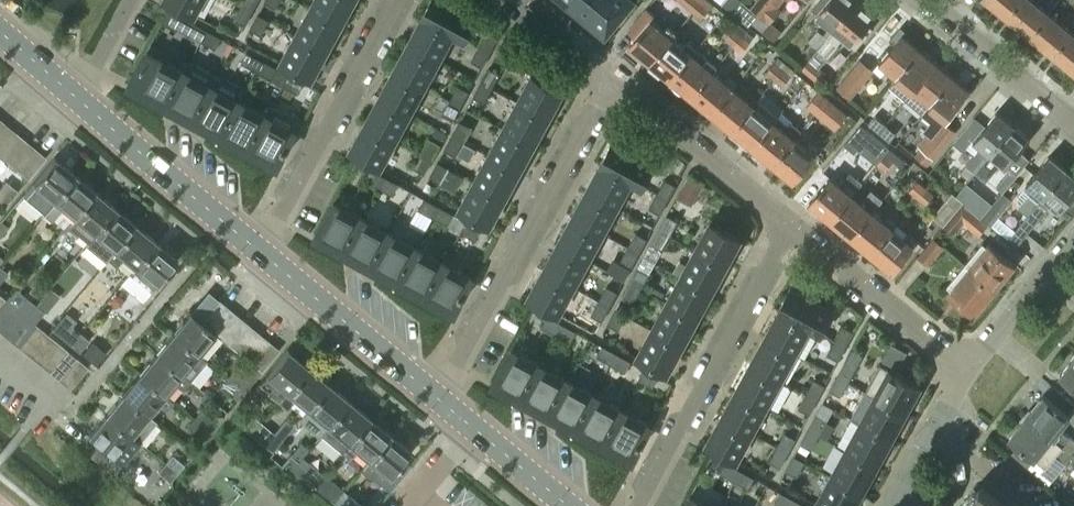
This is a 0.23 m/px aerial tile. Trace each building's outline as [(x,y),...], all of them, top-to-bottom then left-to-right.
[(202,0),(167,0),(194,15),(202,0)] [(241,5),(252,11),(258,0),(244,0),(241,5)] [(311,8),(341,24),(354,0),(315,0),(311,8)] [(477,17),(446,0),(430,0),(422,15),(465,39),(477,17)] [(568,4),(586,19),(602,0),(571,0),(568,4)] [(633,0),(602,0),(586,19),(605,34),(633,0)] [(693,12),(702,0),(679,0),(693,12)] [(693,12),(700,18),(712,4),(707,0),(702,0),(693,12)] [(741,0),(740,0),(725,0),(722,4),(731,11),(741,0)] [(770,0),(757,0),(750,8),(758,14),(770,0)] [(758,14),(753,19),(762,26),(783,0),(770,0),(758,14)] [(858,0),(819,0),(812,9),(817,13),(815,15),(829,26),(823,34),(817,28),(807,40),(817,49),(858,0)] [(877,15),(873,12),(872,9),(866,4),(863,3),(859,0),(858,0),(817,49),(827,57),(837,45),(836,45),(843,37),(855,47),(871,28),(867,26),(877,15)] [(1019,0),(986,0),(1006,16),(1019,0)] [(1048,13),(1032,0),(1019,0),(1006,16),(1029,35),(1048,13)] [(241,5),(234,19),(244,25),(252,11),(241,5)] [(341,24),(311,8),(296,35),(326,51),(341,24)] [(248,27),(259,33),(267,19),(256,13),(248,27)] [(1052,54),(1071,31),(1048,13),(1029,35),(1052,54)] [(465,40),(465,39),(422,15),(422,16),(423,17),(409,43),(439,59),(453,33),(465,40)] [(650,62),(675,32),(666,26),(663,30),(650,19),(629,45),(630,46),(632,44),(644,53),(642,55),(650,62)] [(202,41),(208,30),(194,23),(188,33),(202,41)] [(733,46),(742,36),(733,28),(725,38),(733,46)] [(216,48),(221,38),(208,30),(202,41),(216,48)] [(895,76),(919,47),(898,30),(891,38),(896,42),(879,62),(895,76)] [(741,52),(753,37),(746,31),(742,36),(733,46),(741,52)] [(1071,31),(1052,54),(1073,72),(1073,34),(1071,31)] [(490,52),(497,38),(487,32),(479,46),(490,52)] [(670,79),(695,49),(687,42),(683,47),(671,38),(675,33),(675,32),(650,62),(650,63),(652,60),(664,70),(662,72),(670,79)] [(326,51),(296,35),(281,62),(311,79),(326,51)] [(424,86),(439,59),(409,43),(394,69),(424,86)] [(490,52),(479,46),(471,61),(482,66),(490,52)] [(912,90),(936,61),(919,47),(895,76),(912,90)] [(691,96),(715,66),(707,60),(695,49),(670,79),(673,77),(684,87),(682,89),(691,96)] [(169,102),(185,71),(147,50),(130,81),(169,102)] [(257,71),(263,60),(249,53),(243,63),(257,71)] [(849,98),(873,69),(860,59),(837,88),(849,98)] [(271,78),(276,67),(263,60),(257,71),(271,78)] [(929,105),(953,75),(936,61),(912,90),(929,105)] [(774,79),(785,65),(781,69),(773,62),(765,72),(774,79)] [(782,86),(794,71),(785,65),(774,79),(782,86)] [(711,113),(736,83),(727,76),(724,80),(712,71),(716,66),(715,66),(691,96),(693,94),(705,104),(703,106),(711,113)] [(499,74),(489,68),(481,82),(492,88),(499,74)] [(410,112),(424,86),(394,69),(380,96),(410,112)] [(196,117),(213,86),(185,71),(169,102),(196,117)] [(548,118),(563,90),(533,74),(518,102),(548,118)] [(299,93),(304,83),(290,75),(284,85),(299,93)] [(944,122),(970,89),(953,75),(929,105),(936,110),(930,118),(939,125),(930,135),(927,132),(916,146),(919,148),(914,155),(926,165),(954,130),(944,122)] [(492,88),(481,82),(473,96),(484,102),(492,88)] [(731,130),(756,100),(748,93),(745,98),(733,88),(736,83),(711,113),(714,110),(725,121),(724,123),(731,130)] [(461,105),(468,91),(458,85),(450,100),(461,105)] [(224,132),(240,101),(213,86),(196,117),(224,132)] [(898,108),(907,97),(897,90),(889,101),(898,108)] [(818,91),(806,105),(815,113),(827,98),(818,91)] [(395,139),(410,112),(380,96),(365,123),(395,139)] [(906,115),(915,104),(907,97),(898,108),(906,115)] [(827,98),(815,113),(823,120),(834,129),(847,115),(827,98)] [(461,105),(450,100),(442,114),(453,120),(461,105)] [(752,147),(776,116),(768,110),(756,100),(731,130),(732,130),(734,128),(746,138),(744,140),(752,147)] [(251,146),(268,116),(240,101),(224,132),(251,146)] [(548,118),(518,102),(503,128),(533,145),(548,118)] [(975,171),(1013,125),(997,111),(985,126),(974,117),(961,132),(954,141),(965,150),(973,140),(983,148),(979,153),(976,151),(961,169),(969,176),(974,170),(975,171)] [(279,161),(295,131),(268,116),(251,146),(279,161)] [(772,163),(799,130),(792,123),(789,127),(776,116),(752,147),(755,144),(766,154),(764,156),(772,163)] [(463,141),(470,127),(460,121),(452,135),(463,141)] [(380,167),(395,139),(365,123),(350,150),(380,167)] [(15,132),(5,124),(0,130),(0,151),(15,132)] [(854,153),(870,133),(860,125),(843,145),(854,153)] [(1005,167),(1019,151),(1029,138),(1013,125),(975,171),(983,178),(993,165),(990,163),(994,158),(1005,167)] [(533,145),(503,128),(488,155),(518,171),(533,145)] [(793,180),(818,151),(809,144),(806,148),(794,138),(800,130),(799,130),(772,163),(773,164),(775,161),(786,171),(784,173),(793,180)] [(25,141),(15,132),(0,151),(0,157),(7,163),(25,141)] [(463,141),(452,135),(444,150),(455,155),(463,141)] [(432,159),(439,145),(429,139),(421,153),(432,159)] [(16,171),(35,149),(25,141),(7,163),(16,171)] [(655,164),(612,141),(600,163),(643,186),(655,164)] [(876,164),(884,154),(876,147),(868,157),(876,164)] [(26,179),(45,157),(35,149),(16,171),(26,179)] [(424,173),(432,159),(421,153),(413,167),(424,173)] [(885,170),(892,161),(884,154),(876,164),(885,170)] [(1028,215),(1065,167),(1050,154),(1026,183),(1027,184),(1016,197),(1022,202),(1018,207),(1028,215)] [(518,171),(488,155),(474,182),(504,198),(518,171)] [(44,211),(74,174),(53,157),(23,194),(44,211)] [(440,182),(448,168),(437,162),(430,176),(440,182)] [(599,164),(601,164),(587,190),(617,206),(631,181),(643,187),(643,186),(600,163),(599,164)] [(1073,201),(1073,174),(1065,167),(1028,215),(1014,232),(1006,225),(1000,232),(1016,246),(1051,204),(1058,210),(1065,201),(1071,205),(1073,201)] [(378,187),(384,176),(370,169),(364,179),(378,187)] [(1005,188),(1016,175),(1009,169),(998,182),(1005,188)] [(830,219),(855,190),(861,182),(849,173),(840,185),(830,177),(809,202),(810,202),(811,201),(823,211),(822,213),(830,219)] [(73,216),(94,191),(74,174),(44,211),(41,213),(51,221),(62,208),(73,216)] [(392,194),(397,184),(384,176),(378,187),(392,194)] [(689,176),(678,195),(691,203),(703,183),(689,176)] [(675,185),(665,180),(657,194),(668,199),(675,185)] [(16,190),(5,181),(0,187),(0,191),(9,199),(16,190)] [(916,197),(925,187),(916,181),(908,190),(916,197)] [(504,198),(474,182),(459,209),(489,226),(504,198)] [(925,204),(933,194),(925,187),(916,197),(925,204)] [(617,206),(587,190),(572,217),(602,233),(617,206)] [(851,236),(871,211),(872,211),(882,199),(873,192),(864,204),(852,194),(855,190),(830,219),(831,220),(833,218),(843,227),(842,229),(851,236)] [(9,199),(0,191),(0,206),(2,208),(9,199)] [(93,233),(115,208),(94,191),(73,216),(66,225),(75,232),(81,224),(93,233)] [(991,225),(1011,201),(1002,194),(1001,192),(981,216),(991,225)] [(943,226),(962,202),(951,193),(932,216),(943,226)] [(668,199),(657,194),(649,208),(660,214),(668,199)] [(433,216),(439,206),(425,198),(419,209),(433,216)] [(345,248),(361,217),(333,201),(316,232),(345,248)] [(979,219),(961,204),(944,226),(954,233),(963,222),(978,235),(987,225),(979,219)] [(447,224),(452,213),(439,206),(433,216),(447,224)] [(105,261),(107,258),(135,224),(115,208),(93,233),(84,244),(105,261)] [(871,253),(895,223),(887,217),(884,221),(872,211),(871,211),(851,236),(853,235),(864,244),(862,246),(871,253)] [(666,215),(659,229),(669,235),(677,221),(666,215)] [(372,262),(389,232),(361,217),(345,248),(372,262)] [(602,233),(572,217),(558,243),(588,260),(602,233)] [(475,239),(481,229),(466,221),(460,231),(475,239)] [(710,222),(695,249),(725,265),(740,238),(710,222)] [(892,270),(916,240),(908,233),(904,238),(892,228),(896,224),(895,223),(871,253),(873,251),(884,261),(883,263),(892,270)] [(134,267),(155,241),(135,224),(107,258),(116,265),(122,257),(134,267)] [(662,249),(669,235),(659,229),(651,244),(662,249)] [(400,277),(416,247),(389,232),(372,262),(400,277)] [(646,239),(636,233),(628,247),(639,253),(646,239)] [(927,265),(943,246),(933,238),(917,257),(927,265)] [(141,301),(176,259),(155,241),(134,267),(129,274),(129,275),(121,284),(141,301)] [(588,260),(558,243),(543,270),(573,286),(588,260)] [(1005,276),(1015,264),(989,243),(986,247),(982,243),(965,264),(992,287),(1002,274),(1005,276)] [(427,292),(444,262),(416,247),(400,277),(427,292)] [(639,253),(628,247),(620,261),(631,267),(639,253)] [(711,292),(725,265),(695,249),(681,276),(711,292)] [(456,308),(472,277),(444,262),(427,292),(456,308)] [(982,299),(992,287),(965,264),(965,265),(968,268),(959,280),(955,277),(948,285),(952,288),(949,292),(974,313),(984,301),(982,299)] [(637,269),(630,283),(640,289),(648,274),(637,269)] [(573,286),(543,270),(528,298),(558,314),(573,286)] [(696,319),(711,292),(681,276),(666,302),(696,319)] [(633,303),(640,289),(630,283),(622,297),(633,303)] [(617,292),(607,286),(599,300),(609,306),(617,292)] [(790,288),(778,309),(821,333),(833,311),(790,288)] [(34,304),(26,298),(16,310),(14,308),(0,325),(0,331),(8,337),(34,304)] [(14,308),(4,299),(0,304),(0,325),(14,308)] [(211,330),(228,308),(218,300),(201,321),(211,330)] [(609,306),(599,300),(591,315),(602,320),(609,306)] [(682,345),(696,319),(666,302),(652,329),(682,345)] [(18,345),(35,325),(33,324),(43,312),(34,304),(8,337),(18,345)] [(221,338),(238,316),(228,308),(211,330),(214,333),(221,338)] [(618,330),(626,315),(615,309),(607,324),(618,330)] [(821,334),(821,333),(778,309),(777,310),(779,311),(765,336),(795,353),(809,327),(821,334)] [(214,333),(211,330),(201,321),(189,312),(172,333),(197,354),(214,333)] [(231,346),(248,324),(238,316),(221,338),(231,346)] [(562,323),(548,316),(542,327),(556,334),(562,323)] [(70,345),(79,333),(67,323),(57,335),(70,345)] [(575,331),(562,323),(556,334),(569,341),(575,331)] [(241,354),(258,333),(248,324),(231,346),(241,354)] [(28,354),(45,334),(35,325),(18,345),(28,354)] [(843,326),(835,340),(846,346),(853,332),(843,326)] [(666,373),(682,345),(652,329),(637,357),(666,373)] [(78,352),(88,340),(79,333),(70,345),(78,352)] [(204,359),(197,354),(172,333),(155,353),(181,374),(190,362),(197,367),(204,359)] [(250,362),(268,341),(258,333),(241,354),(250,362)] [(38,362),(55,342),(45,334),(28,354),(38,362)] [(780,379),(795,353),(765,336),(750,363),(780,379)] [(838,360),(846,346),(835,340),(827,354),(838,360)] [(261,370),(278,349),(268,341),(250,362),(261,370)] [(49,371),(66,350),(55,342),(38,362),(49,371)] [(616,353),(603,346),(597,356),(611,364),(616,353)] [(539,364),(511,349),(494,379),(523,395),(539,365),(539,364)] [(59,379),(76,359),(66,350),(49,371),(59,379)] [(286,393),(308,367),(287,350),(258,384),(267,391),(274,383),(286,393)] [(181,374),(155,353),(138,373),(138,374),(164,395),(173,383),(181,390),(188,381),(180,374),(181,374)] [(630,361),(616,353),(611,364),(624,371),(630,361)] [(1060,375),(1073,387),(1073,358),(1060,375)] [(69,388),(86,367),(76,359),(59,379),(69,388)] [(855,367),(845,361),(837,376),(848,381),(855,367)] [(766,406),(780,379),(750,363),(736,390),(766,406)] [(864,392),(874,397),(875,396),(904,412),(919,385),(880,364),(864,392)] [(566,380),(539,365),(523,395),(522,395),(550,410),(566,380)] [(307,410),(328,384),(308,367),(286,393),(278,403),(285,409),(294,399),(307,410)] [(658,376),(644,368),(638,379),(653,387),(658,376)] [(245,379),(234,369),(226,378),(238,387),(245,379)] [(169,399),(164,395),(138,374),(121,394),(147,415),(157,402),(163,407),(169,399)] [(848,381),(837,376),(829,390),(840,396),(848,381)] [(238,387),(226,378),(219,386),(231,396),(238,387)] [(814,379),(806,394),(817,399),(824,385),(814,379)] [(594,395),(566,380),(550,410),(577,425),(594,395)] [(327,427),(348,400),(328,384),(307,410),(327,426),(327,427)] [(751,433),(766,406),(736,390),(721,416),(751,433)] [(138,442),(155,421),(147,415),(121,394),(104,414),(138,442)] [(809,414),(817,399),(806,394),(798,408),(809,414)] [(621,409),(594,395),(577,425),(605,440),(621,409)] [(1052,437),(1069,416),(1043,395),(1026,416),(1052,437)] [(875,396),(874,397),(860,423),(890,439),(904,412),(875,396)] [(340,452),(347,443),(369,417),(348,400),(327,427),(327,426),(320,435),(340,452)] [(650,425),(621,409),(605,440),(633,456),(650,425)] [(211,420),(200,410),(193,419),(204,428),(211,420)] [(138,442),(104,414),(88,434),(88,433),(87,435),(97,443),(89,454),(112,473),(138,442)] [(826,421),(816,415),(808,429),(819,435),(826,421)] [(736,460),(751,433),(721,416),(706,444),(736,460)] [(1072,454),(1062,445),(1052,437),(1026,416),(1009,438),(1018,445),(1009,455),(1026,469),(1035,459),(1045,467),(1055,454),(1065,462),(1072,454)] [(251,435),(261,424),(252,417),(243,428),(251,435)] [(368,460),(390,434),(369,417),(347,443),(340,452),(349,459),(356,450),(368,460)] [(204,428),(193,419),(186,427),(198,437),(204,428)] [(890,439),(860,423),(845,449),(875,466),(890,439)] [(260,442),(269,431),(261,424),(251,435),(260,442)] [(819,435),(808,429),(800,443),(811,449),(819,435)] [(785,433),(777,447),(788,453),(796,438),(785,433)] [(389,476),(410,451),(390,434),(368,460),(360,470),(368,478),(377,467),(389,476)] [(1069,436),(1062,445),(1072,454),(1073,452),(1073,440),(1069,436)] [(780,467),(788,453),(777,447),(769,461),(780,467)] [(875,466),(845,449),(831,476),(861,492),(875,466)] [(176,473),(183,464),(171,454),(164,463),(176,473)] [(287,473),(297,461),(289,455),(280,467),(287,473)] [(804,461),(794,456),(786,470),(796,476),(804,461)] [(296,481),(306,469),(297,461),(287,473),(296,481)] [(740,470),(726,462),(720,473),(734,480),(740,470)] [(176,473),(164,463),(157,471),(169,481),(176,473)] [(754,477),(740,470),(734,480),(748,488),(754,477)] [(343,491),(322,474),(312,485),(333,502),(343,491)] [(831,476),(816,504),(820,505),(854,505),(861,492),(831,476)] [(982,485),(964,505),(1007,505),(982,485)] [(343,491),(333,502),(337,505),(361,505),(343,491)] [(781,492),(775,503),(781,505),(791,505),(795,500),(781,492)] [(689,496),(683,505),(708,505),(689,496)]
